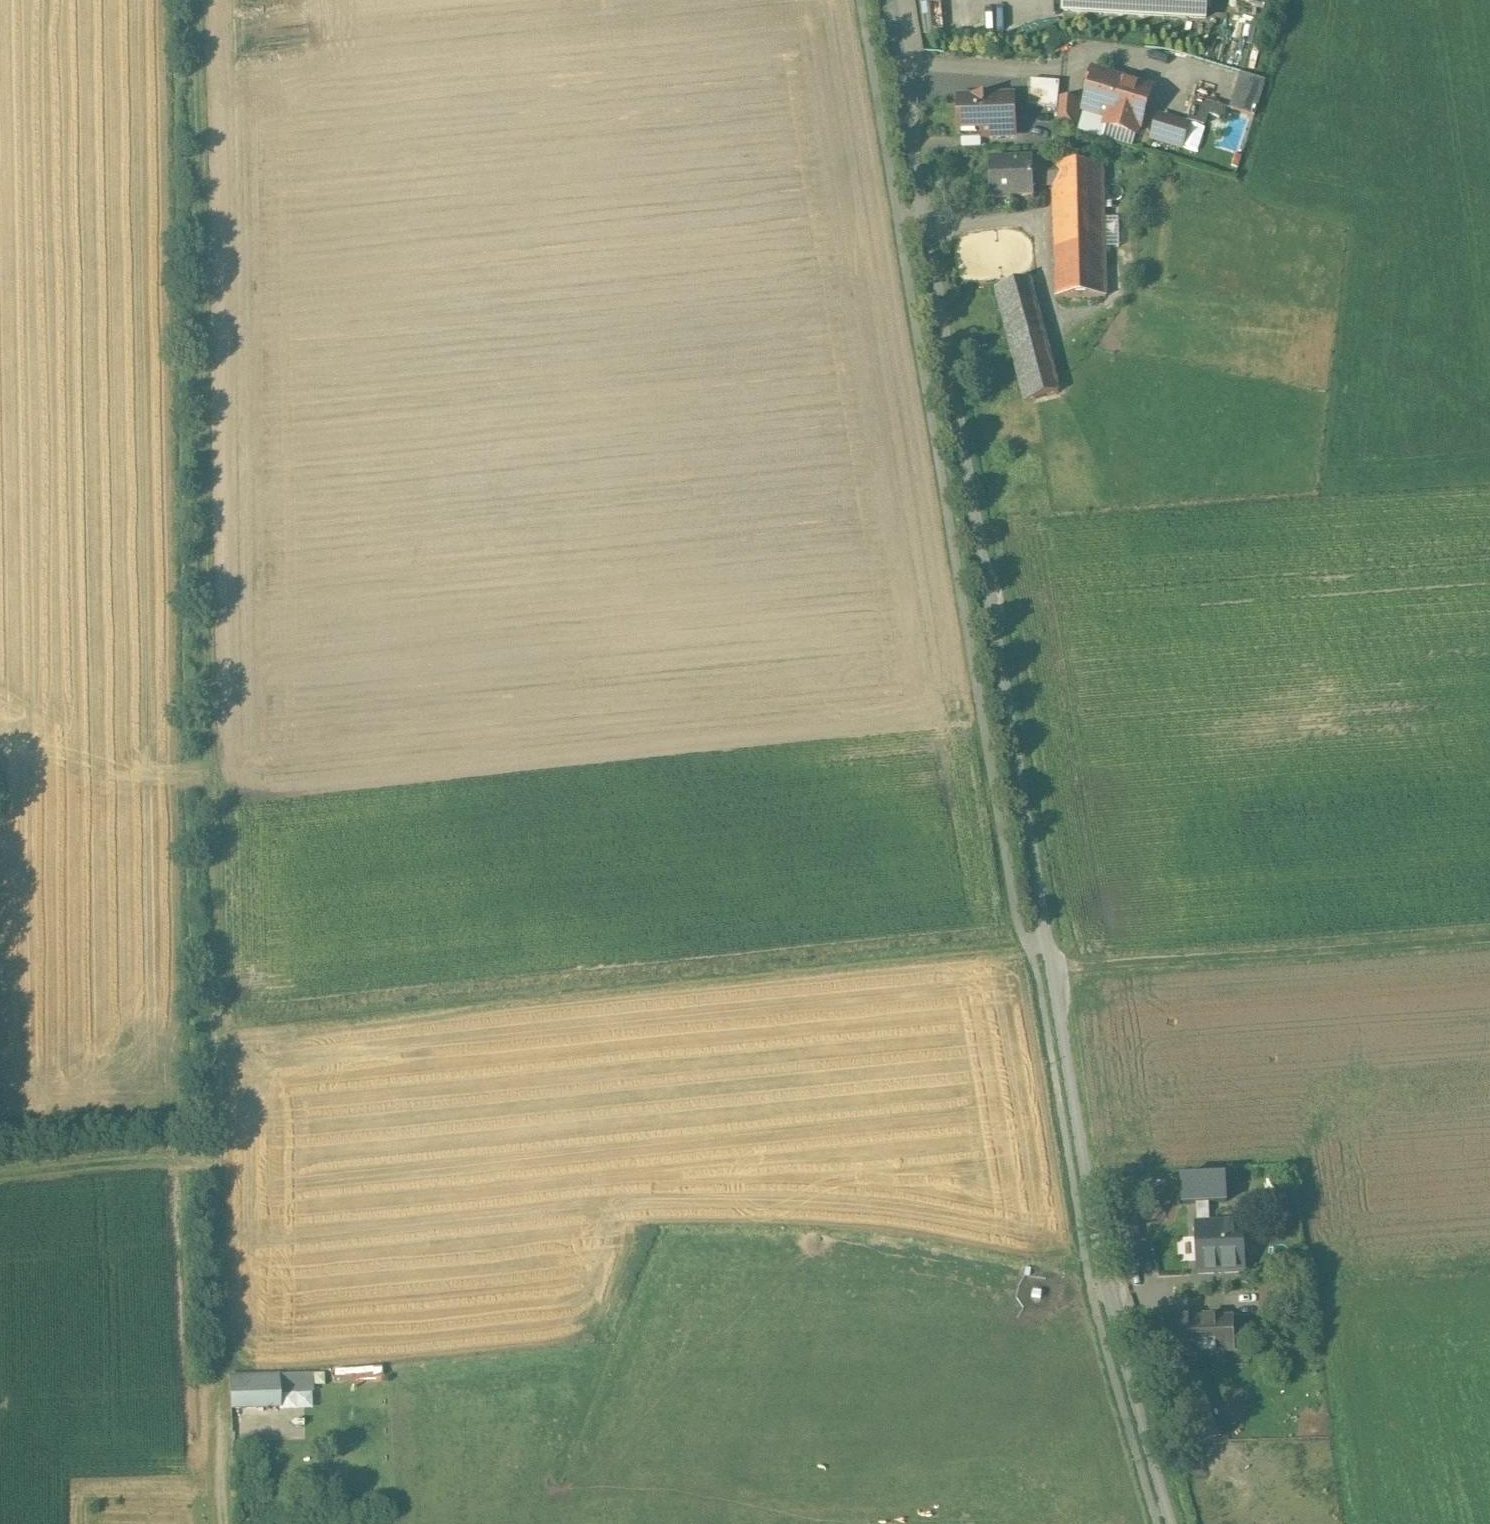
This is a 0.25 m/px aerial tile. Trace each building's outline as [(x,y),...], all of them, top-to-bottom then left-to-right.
[(1064,10),(1206,18),(1207,0),(1065,0),(1064,10)] [(1114,77),(1094,71),(1089,89),(1092,89),(1085,110),(1109,117),(1107,125),(1137,134),(1139,126),(1140,127),(1152,90),(1113,79),(1114,77)] [(1266,80),(1242,73),(1231,110),(1256,117),(1266,80)] [(1060,82),(1031,80),(1029,106),(1058,108),(1060,82)] [(1201,85),(1194,134),(1206,136),(1209,115),(1226,118),(1229,101),(1215,99),(1216,87),(1201,85)] [(1014,97),(960,99),(961,131),(981,130),(981,136),(1015,135),(1014,97)] [(1078,102),(1060,100),(1058,126),(1076,128),(1078,102)] [(1189,125),(1160,116),(1153,139),(1182,148),(1189,125)] [(1033,159),(991,161),(992,197),(993,197),(993,196),(1012,195),(1012,197),(1034,196),(1034,185),(1033,167),(1033,159)] [(1104,165),(1053,165),(1053,166),(1054,185),(1057,296),(1107,297),(1104,165)] [(1054,185),(1053,166),(1033,167),(1034,185),(1054,185)] [(1029,279),(996,287),(1006,327),(1025,401),(1059,392),(1055,378),(1029,279)] [(1224,1175),(1181,1178),(1182,1206),(1226,1203),(1224,1175)] [(1195,1226),(1198,1275),(1246,1273),(1243,1224),(1195,1226)] [(1233,1318),(1163,1322),(1164,1334),(1165,1356),(1174,1355),(1235,1352),(1233,1318)] [(1245,1318),(1233,1318),(1235,1352),(1247,1351),(1245,1318)] [(303,1374),(278,1375),(279,1393),(304,1392),(303,1374)] [(278,1375),(230,1376),(231,1408),(279,1407),(279,1393),(278,1375)]
